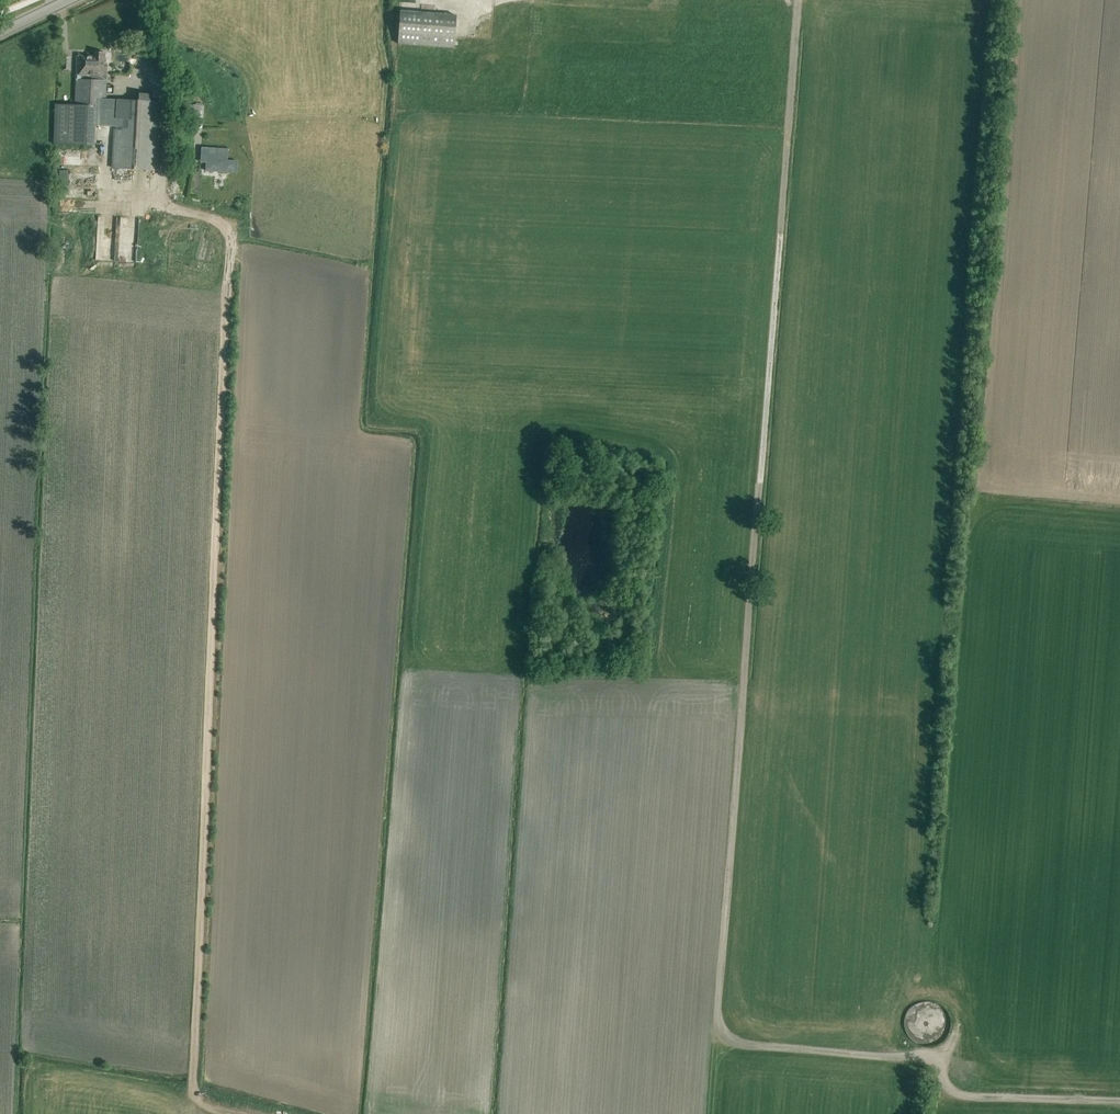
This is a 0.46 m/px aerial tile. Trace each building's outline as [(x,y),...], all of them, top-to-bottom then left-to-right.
[(401,11),(398,44),(454,49),(456,16),(401,11)] [(158,171),(161,102),(152,102),(152,95),(141,94),(140,101),(106,99),(107,67),(104,67),(105,53),(94,52),(94,57),(77,56),(75,105),(55,104),(53,144),(95,146),(96,126),(105,127),(105,117),(116,117),(113,168),(158,171)] [(71,57),(62,57),(62,70),(70,70),(71,57)] [(201,148),(200,163),(206,163),(205,171),(226,172),(237,172),(237,161),(227,160),(227,149),(206,148),(201,148)]
